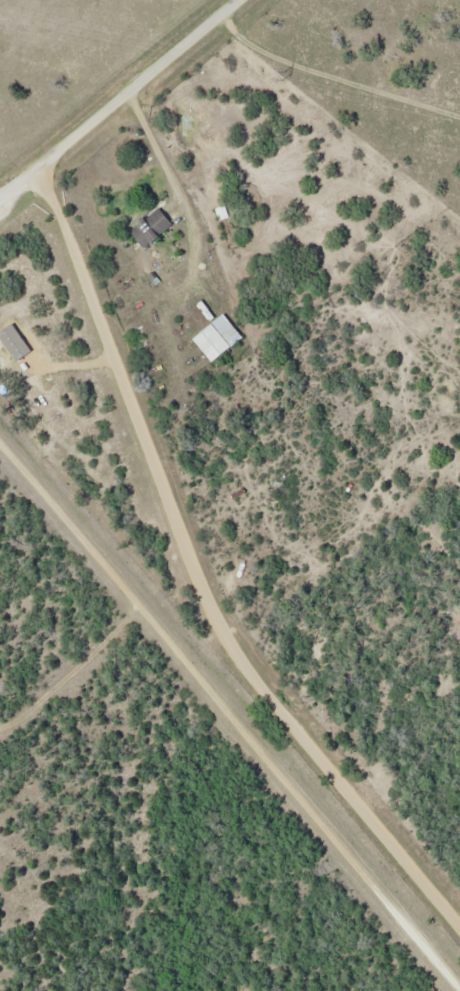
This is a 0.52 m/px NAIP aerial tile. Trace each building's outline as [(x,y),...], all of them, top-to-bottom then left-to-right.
[(177,227),(164,207),(131,227),(144,248),(177,227)] [(246,338),(227,314),(197,338),(216,362),(246,338)]
